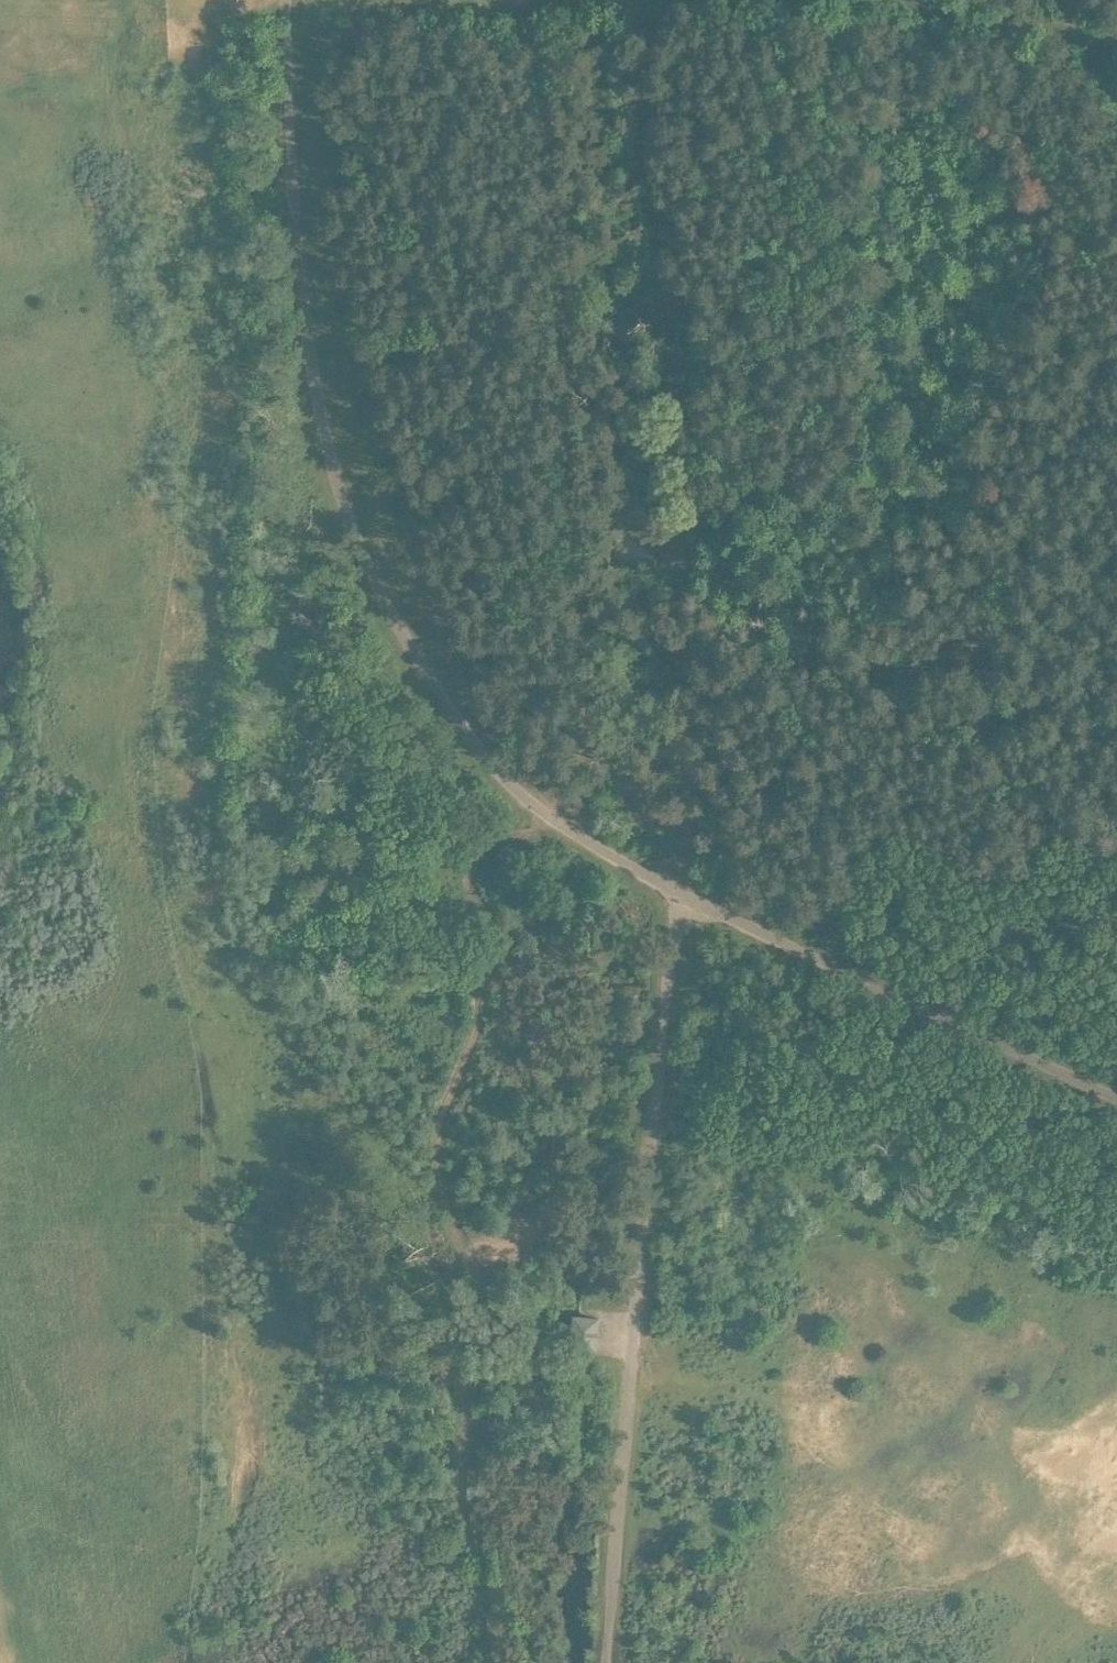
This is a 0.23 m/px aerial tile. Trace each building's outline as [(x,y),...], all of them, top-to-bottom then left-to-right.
[(589,1324),(578,1323),(573,1323),(571,1352),(586,1354),(589,1324)]
